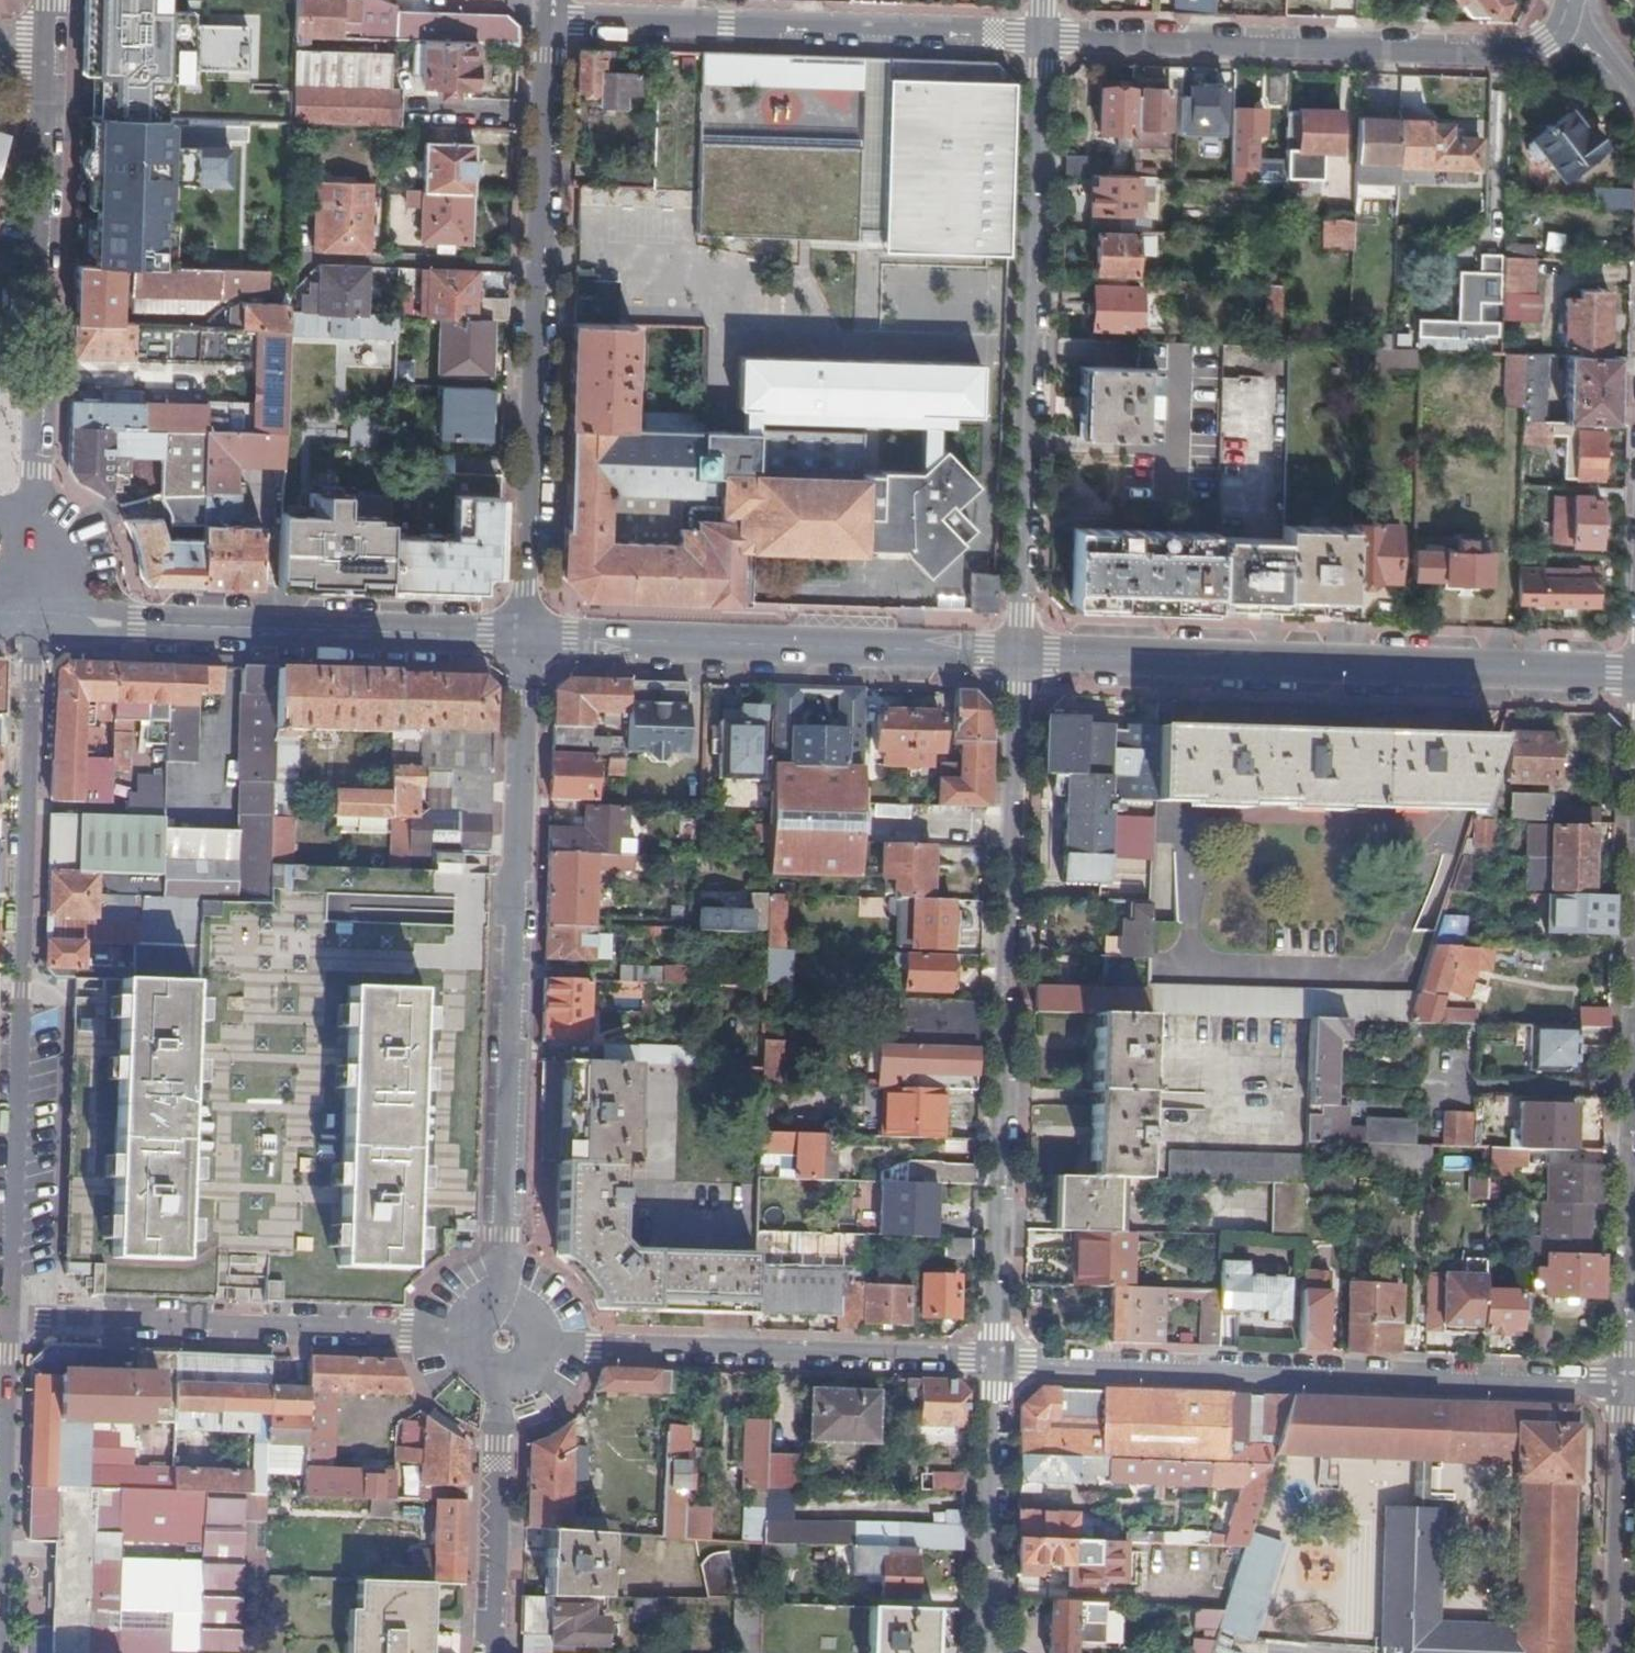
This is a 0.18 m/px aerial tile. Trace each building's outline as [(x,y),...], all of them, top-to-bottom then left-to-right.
[(83,73),(99,73),(98,117),(164,119),(165,80),(189,81),(189,68),(246,69),(247,27),(191,25),(191,12),(160,12),(160,0),(85,0),(83,73)] [(519,45),(520,26),(509,15),(399,11),(399,0),(297,0),(296,38),(312,38),(341,39),(342,20),(371,21),(370,41),(415,42),(425,42),(477,44),(519,45)] [(1170,13),(1215,15),(1215,0),(1170,0),(1170,13)] [(1469,18),(1505,16),(1511,3),(1509,0),(1456,0),(1469,18)] [(389,126),(401,126),(402,91),(392,91),(393,55),(311,51),(312,38),(296,38),(293,123),(389,126)] [(413,73),(424,73),(425,42),(415,42),(413,73)] [(475,88),(477,44),(425,42),(424,73),(424,86),(439,87),(439,98),(457,98),(457,87),(475,88)] [(610,72),(611,49),(577,48),(576,93),(599,93),(598,103),(608,107),(617,108),(624,104),(625,94),(639,95),(639,73),(610,72)] [(996,63),(889,59),(887,250),(1009,252),(1015,83),(996,63)] [(1234,108),(1235,70),(1220,69),(1220,86),(1205,85),(1205,88),(1192,87),(1191,101),(1185,101),(1185,120),(1233,121),(1234,108)] [(1288,105),(1290,72),(1271,71),(1269,105),(1288,105)] [(698,131),(693,235),(858,243),(859,229),(860,229),(862,190),(866,191),(867,162),(866,162),(867,139),(754,134),(755,123),(785,124),(786,89),(728,86),(728,97),(751,98),(750,122),(742,121),(742,130),(729,129),(729,132),(698,131)] [(1135,96),(1135,89),(1102,87),(1100,132),(1134,133),(1135,96)] [(1132,177),(1147,177),(1147,166),(1141,166),(1142,139),(1167,140),(1167,129),(1168,129),(1169,90),(1142,89),(1143,95),(1135,96),(1134,133),(1132,177)] [(1257,108),(1234,108),(1233,121),(1231,179),(1256,181),(1257,133),(1264,133),(1265,117),(1258,117),(1257,108)] [(1299,113),(1288,113),(1286,172),(1286,182),(1285,217),(1297,217),(1298,183),(1297,183),(1298,150),(1340,151),(1341,111),(1299,110),(1299,113)] [(1410,111),(1400,111),(1400,123),(1399,167),(1447,167),(1447,175),(1454,176),(1454,182),(1466,182),(1465,167),(1480,167),(1480,141),(1451,139),(1451,126),(1431,126),(1431,122),(1410,121),(1410,111)] [(1556,172),(1551,176),(1556,183),(1561,179),(1562,180),(1577,169),(1586,180),(1608,162),(1600,151),(1602,150),(1587,130),(1585,132),(1570,112),(1533,140),(1534,142),(1529,146),(1529,151),(1534,160),(1539,160),(1544,155),(1556,172)] [(134,211),(167,212),(168,185),(227,186),(228,142),(247,142),(248,122),(164,119),(98,117),(81,116),(78,210),(134,213),(134,211)] [(1356,182),(1398,184),(1399,167),(1400,123),(1358,122),(1356,179),(1356,182)] [(454,144),(455,128),(426,127),(426,142),(424,142),(422,191),(472,192),(473,144),(454,144)] [(1587,130),(1602,150),(1605,147),(1591,128),(1587,130)] [(1539,160),(1551,176),(1556,172),(1544,155),(1539,160)] [(1099,157),(1066,156),(1066,175),(1093,176),(1098,176),(1099,157)] [(1091,231),(1121,232),(1122,215),(1136,215),(1137,198),(1146,198),(1147,177),(1132,177),(1098,176),(1093,176),(1091,231)] [(1353,249),(1356,182),(1356,179),(1331,179),(1330,219),(1326,219),(1325,248),(1353,249)] [(369,253),(372,184),(316,180),(313,251),(362,253),(369,253)] [(1633,210),(1634,190),(1595,188),(1595,209),(1633,210)] [(470,242),(472,192),(422,191),(408,190),(407,207),(422,207),(420,240),(470,242)] [(134,213),(78,210),(77,241),(77,267),(175,270),(177,212),(167,212),(134,211),(134,213)] [(1136,276),(1138,235),(1098,234),(1096,275),(1136,276)] [(1501,291),(1503,256),(1477,255),(1477,270),(1455,269),(1453,319),(1416,318),(1415,349),(1483,351),(1484,336),(1496,337),(1496,319),(1479,319),(1479,302),(1501,303),(1501,291)] [(1534,256),(1503,256),(1501,291),(1532,292),(1534,256)] [(175,270),(77,267),(76,276),(75,311),(74,323),(119,325),(119,313),(202,314),(220,299),(239,291),(264,286),(264,272),(220,271),(175,270)] [(309,314),(366,316),(368,267),(349,267),(319,267),(318,307),(309,307),(309,314)] [(509,320),(510,299),(481,297),(481,311),(476,310),(478,272),(447,270),(428,270),(426,317),(442,318),(492,320),(509,320)] [(599,276),(576,275),(574,325),(617,325),(618,282),(599,281),(599,276)] [(1,283),(0,298),(0,312),(17,313),(21,309),(22,290),(17,284),(1,283)] [(1280,347),(1282,286),(1267,285),(1265,346),(1280,347)] [(1141,301),(1141,289),(1095,287),(1093,330),(1140,332),(1141,314),(1146,315),(1146,302),(1141,301)] [(1580,356),(1607,357),(1609,290),(1582,290),(1582,299),(1568,299),(1567,323),(1559,323),(1559,331),(1566,332),(1566,347),(1580,347),(1580,356)] [(1538,295),(1532,292),(1501,291),(1501,303),(1500,316),(1538,317),(1538,295)] [(288,314),(288,305),(241,304),(241,328),(287,329),(288,314)] [(398,316),(416,317),(416,305),(397,304),(398,316)] [(309,314),(288,314),(287,329),(287,334),(329,335),(329,337),(356,338),(356,335),(397,336),(398,316),(366,316),(309,314)] [(490,374),(492,320),(442,318),(440,373),(490,374)] [(119,325),(74,323),(73,358),(254,364),(253,416),(204,415),(203,406),(153,405),(153,392),(142,392),(142,404),(112,403),(72,402),(71,414),(71,428),(205,431),(284,433),(287,334),(287,329),(241,328),(209,327),(119,325)] [(573,375),(571,427),(630,429),(633,326),(617,325),(574,325),(573,375)] [(1526,355),(1508,354),(1506,405),(1524,406),(1526,355)] [(743,355),(741,408),(981,416),(983,363),(743,355)] [(1524,406),(1524,420),(1544,420),(1546,356),(1526,355),(1524,406)] [(1616,423),(1617,358),(1607,357),(1580,356),(1568,356),(1567,381),(1561,381),(1561,395),(1567,395),(1566,421),(1603,423),(1616,423)] [(1157,441),(1160,371),(1087,369),(1086,386),(1080,391),(1080,420),(1084,420),(1084,438),(1157,441)] [(488,440),(490,389),(444,387),(442,438),(488,440)] [(112,390),(112,403),(142,404),(142,392),(112,390)] [(646,413),(646,429),(703,431),(703,416),(646,413)] [(349,417),(350,444),(375,443),(374,417),(349,417)] [(1601,478),(1603,423),(1566,421),(1550,421),(1550,437),(1567,437),(1566,478),(1601,478)] [(739,546),(756,547),(861,551),(861,549),(902,550),(928,577),(964,543),(962,540),(974,528),(955,507),(978,485),(938,443),(922,458),(928,465),(923,469),(919,473),(880,471),(880,474),(864,473),(865,433),(757,430),(756,433),(756,446),(726,445),(727,432),(703,431),(646,429),(630,429),(571,427),(568,504),(566,578),(585,598),(673,601),(737,603),(739,546)] [(168,512),(204,514),(205,431),(71,428),(70,448),(69,469),(76,481),(85,485),(96,490),(105,498),(113,491),(122,490),(122,484),(128,484),(128,455),(161,456),(160,493),(168,512)] [(204,523),(239,525),(240,491),(233,490),(234,463),(283,464),(284,433),(205,431),(204,514),(204,523)] [(756,446),(756,433),(727,432),(726,445),(756,446)] [(928,465),(922,458),(917,463),(923,469),(928,465)] [(1601,504),(1625,505),(1625,488),(1565,486),(1565,496),(1557,496),(1555,543),(1600,544),(1601,504)] [(310,511),(282,510),(279,587),(312,588),(334,588),(389,591),(390,535),(392,493),(311,491),(310,511)] [(500,575),(501,539),(497,539),(498,520),(498,497),(458,496),(457,537),(390,535),(389,591),(480,594),(500,575)] [(170,538),(203,538),(204,523),(204,514),(168,512),(170,538)] [(203,538),(170,538),(165,538),(159,519),(123,520),(133,537),(140,556),(141,576),(148,582),(170,583),(203,584),(203,538)] [(239,525),(204,523),(203,538),(203,584),(245,585),(262,586),(262,526),(239,525)] [(1398,526),(1353,524),(1353,529),(1351,580),(1377,580),(1377,579),(1396,580),(1398,526)] [(1282,599),(1282,603),(1350,605),(1351,580),(1353,529),(1283,526),(1283,546),(1282,599)] [(1072,604),(1215,609),(1215,597),(1217,545),(1217,534),(1074,530),(1072,604)] [(1459,552),(1416,550),(1415,580),(1489,582),(1490,552),(1484,552),(1473,552),(1473,539),(1459,539),(1459,552)] [(1473,552),(1484,552),(1484,540),(1473,539),(1473,552)] [(1217,545),(1215,597),(1282,599),(1283,546),(1217,545)] [(737,603),(753,604),(756,547),(739,546),(737,603)] [(1519,568),(1518,603),(1542,604),(1542,606),(1597,607),(1598,580),(1580,580),(1580,570),(1519,568)] [(1580,580),(1598,580),(1598,568),(1580,568),(1580,570),(1580,580)] [(997,612),(998,573),(975,573),(973,611),(997,612)] [(54,767),(53,801),(111,803),(112,771),(112,759),(103,758),(104,744),(99,743),(99,731),(96,728),(90,728),(90,724),(92,724),(93,720),(89,718),(90,712),(84,712),(85,701),(95,702),(94,714),(101,720),(114,722),(116,664),(90,664),(67,663),(62,668),(57,673),(54,767)] [(112,759),(112,771),(125,771),(126,748),(129,748),(130,717),(138,716),(138,702),(146,703),(144,742),(143,743),(142,755),(150,756),(150,744),(158,745),(158,737),(167,737),(170,666),(145,665),(116,664),(114,722),(112,759)] [(222,694),(223,668),(170,666),(167,737),(167,746),(195,747),(197,692),(222,694)] [(162,898),(199,899),(270,902),(270,866),(274,728),(276,670),(243,669),(238,832),(164,830),(162,898)] [(274,728),(296,729),(394,733),(394,730),(396,674),(338,672),(276,670),(274,728)] [(422,731),(432,731),(470,733),(493,733),(495,689),(483,678),(448,676),(396,674),(394,730),(422,731)] [(627,730),(629,684),(629,682),(594,680),(569,679),(556,691),(555,725),(554,756),(597,757),(609,758),(609,760),(626,760),(627,753),(627,746),(627,737),(591,736),(591,713),(603,714),(604,723),(619,724),(619,730),(627,730)] [(685,748),(687,684),(684,684),(684,686),(667,685),(658,694),(648,685),(629,684),(627,730),(627,737),(627,746),(648,747),(648,754),(648,759),(653,763),(666,763),(670,758),(671,754),(671,748),(685,748)] [(796,722),(797,688),(776,687),(775,722),(796,722)] [(863,771),(865,690),(846,690),(845,725),(850,725),(849,736),(850,737),(849,768),(845,768),(846,770),(863,771)] [(973,693),(956,693),(954,746),(961,747),(961,764),(941,764),(939,806),(989,808),(992,713),(973,693)] [(742,708),(741,713),(741,722),(723,722),(721,722),(720,741),(712,741),(712,756),(719,756),(719,780),(763,781),(763,760),(767,761),(767,758),(763,757),(765,708),(742,708)] [(908,752),(909,713),(887,712),(887,717),(878,717),(877,752),(887,752),(888,757),(884,757),(884,766),(908,767),(908,752)] [(741,722),(741,713),(723,713),(723,722),(741,722)] [(933,714),(909,713),(908,752),(941,753),(942,719),(933,718),(933,714)] [(1155,802),(1158,726),(1123,725),(1123,732),(1110,732),(1111,727),(1085,726),(1084,719),(1047,717),(1044,775),(1066,776),(1062,884),(1108,885),(1110,801),(1155,802)] [(1483,788),(1499,739),(1158,726),(1155,802),(1476,812),(1483,788)] [(296,729),(274,728),(270,866),(292,866),(296,729)] [(832,769),(846,770),(845,768),(846,730),(792,728),(791,767),(791,768),(832,769)] [(432,731),(422,731),(422,739),(394,738),(393,763),(406,764),(407,748),(442,750),(443,742),(432,740),(432,731)] [(493,733),(470,733),(469,753),(454,752),(456,770),(454,770),(452,814),(415,813),(417,789),(423,788),(422,770),(393,769),(392,793),(391,818),(390,869),(432,870),(432,853),(480,854),(490,854),(492,776),(493,733)] [(1509,741),(1509,753),(1508,783),(1558,784),(1559,738),(1509,736),(1509,741)] [(552,799),(596,801),(597,757),(554,756),(553,775),(552,799)] [(609,775),(625,776),(626,760),(609,760),(609,775)] [(863,842),(864,804),(863,804),(863,791),(832,790),(832,769),(791,768),(773,767),(771,822),(771,850),(770,862),(770,875),(861,878),(863,842)] [(863,791),(863,771),(846,770),(832,769),(832,790),(863,791)] [(130,795),(130,818),(164,819),(166,780),(150,779),(149,795),(130,795)] [(1495,792),(1483,788),(1476,812),(1474,820),(1493,821),(1496,820),(1495,792)] [(334,817),(391,818),(392,793),(335,791),(334,817)] [(1511,799),(1511,821),(1550,820),(1550,800),(1511,799)] [(1246,821),(1288,821),(1288,808),(1246,808),(1246,821)] [(636,857),(638,857),(638,839),(628,838),(628,810),(588,809),(587,832),(551,831),(550,855),(636,857)] [(51,863),(49,894),(162,898),(164,830),(164,819),(130,818),(53,815),(51,863)] [(1493,821),(1474,820),(1465,847),(1490,848),(1493,821)] [(771,850),(771,822),(753,821),(753,849),(771,850)] [(1527,858),(1592,860),(1593,829),(1528,828),(1527,858)] [(930,900),(932,844),(885,843),(884,874),(896,875),(895,898),(901,899),(930,900)] [(875,863),(876,847),(865,846),(865,862),(875,863)] [(1490,848),(1465,847),(1462,857),(1490,858),(1490,848)] [(84,1283),(84,1290),(91,1290),(91,1296),(104,1297),(216,1301),(216,1289),(227,1289),(227,1302),(235,1302),(236,1289),(265,1290),(264,1302),(404,1307),(404,1289),(454,1250),(455,1225),(460,1226),(460,1235),(476,1236),(478,1192),(480,1107),(484,1026),(487,929),(451,928),(451,915),(453,916),(454,878),(479,878),(480,854),(432,853),(432,870),(390,869),(341,867),(332,867),(292,866),(270,866),(270,902),(199,899),(198,981),(76,977),(76,989),(88,989),(88,997),(76,997),(75,1000),(102,1001),(102,1009),(75,1008),(66,1262),(66,1264),(71,1264),(71,1274),(65,1274),(65,1276),(78,1276),(78,1283),(84,1283)] [(451,928),(487,929),(488,917),(490,854),(480,854),(479,878),(454,878),(453,916),(451,915),(451,928)] [(636,868),(636,857),(550,855),(549,886),(548,925),(594,927),(597,866),(636,868)] [(1591,891),(1592,860),(1527,858),(1526,889),(1591,891)] [(49,894),(49,921),(47,961),(47,970),(54,976),(76,977),(198,981),(199,899),(162,898),(49,894)] [(787,895),(769,894),(768,913),(768,933),(767,949),(785,950),(787,895)] [(1612,925),(1613,897),(1569,896),(1569,910),(1561,910),(1561,916),(1569,916),(1568,934),(1612,936),(1612,925)] [(951,927),(953,901),(930,900),(901,899),(899,948),(951,950),(951,947),(958,948),(958,928),(951,927)] [(1150,959),(1152,903),(1128,903),(1128,921),(1124,921),(1120,927),(1120,939),(1119,959),(1150,959)] [(696,909),(695,930),(768,933),(768,913),(753,913),(753,910),(696,909)] [(597,927),(594,927),(548,925),(547,951),(547,959),(595,961),(596,936),(597,927)] [(596,936),(595,961),(608,962),(609,937),(596,936)] [(1433,948),(1420,994),(1410,1023),(1479,1025),(1479,1011),(1438,1011),(1445,990),(1465,996),(1469,993),(1476,970),(1491,970),(1494,950),(1433,948)] [(767,949),(765,987),(765,995),(803,996),(803,985),(783,985),(785,950),(767,949)] [(949,992),(950,971),(950,956),(907,954),(905,990),(949,992)] [(1149,985),(1150,959),(1119,959),(1113,958),(1110,958),(1109,990),(1149,991),(1149,985)] [(621,968),(621,983),(688,985),(688,970),(621,968)] [(591,982),(546,980),(544,1019),(544,1040),(589,1041),(589,1022),(590,1012),(591,982)] [(1420,994),(1149,985),(1149,991),(1148,1015),(1150,1015),(1312,1020),(1361,1021),(1410,1023),(1420,994)] [(1109,990),(1037,988),(1036,1012),(1097,1014),(1148,1015),(1149,991),(1109,990)] [(76,989),(76,997),(88,997),(88,989),(76,989)] [(982,1020),(983,1003),(870,998),(870,1027),(904,1029),(981,1031),(982,1020)] [(75,1000),(75,1008),(102,1009),(102,1001),(75,1000)] [(1579,1028),(1609,1030),(1610,1010),(1580,1009),(1579,1028)] [(1148,1015),(1097,1014),(1092,1178),(1119,1179),(1144,1180),(1150,1015),(1148,1015)] [(1361,1021),(1312,1020),(1309,1108),(1321,1108),(1321,1116),(1309,1115),(1309,1143),(1368,1145),(1416,1146),(1417,1121),(1367,1119),(1367,1131),(1348,1130),(1349,1109),(1335,1108),(1338,1045),(1339,1041),(1349,1042),(1349,1028),(1361,1029),(1361,1021)] [(1578,1073),(1579,1028),(1531,1027),(1530,1072),(1578,1073)] [(904,1045),(981,1048),(981,1031),(904,1029),(904,1045)] [(763,1040),(763,1070),(762,1085),(782,1085),(784,1041),(763,1040)] [(939,1091),(980,1092),(980,1069),(981,1048),(904,1045),(881,1044),(880,1089),(888,1089),(939,1091)] [(603,1049),(602,1064),(634,1065),(634,1053),(624,1052),(624,1050),(603,1049)] [(544,1112),(541,1165),(560,1166),(621,1170),(631,1170),(631,1164),(638,1164),(641,1066),(634,1065),(602,1064),(546,1063),(544,1112)] [(886,1139),(941,1140),(942,1107),(939,1107),(939,1091),(888,1089),(886,1139)] [(1527,1149),(1575,1151),(1577,1107),(1529,1105),(1528,1131),(1527,1149)] [(1443,1114),(1443,1147),(1464,1148),(1464,1114),(1443,1114)] [(760,1133),(759,1167),(759,1170),(765,1171),(766,1159),(797,1160),(796,1179),(831,1180),(833,1157),(824,1156),(825,1136),(760,1133)] [(1381,1178),(1432,1179),(1433,1147),(1416,1146),(1368,1145),(1368,1160),(1381,1160),(1381,1178)] [(1506,1149),(1490,1148),(1489,1176),(1505,1176),(1506,1149)] [(1171,1152),(1170,1180),(1277,1183),(1307,1185),(1308,1156),(1171,1152)] [(907,1183),(975,1186),(976,1186),(976,1167),(942,1166),(942,1164),(907,1163),(907,1176),(901,1176),(901,1180),(907,1181),(907,1183)] [(621,1170),(560,1166),(559,1211),(558,1256),(569,1264),(572,1267),(581,1276),(587,1285),(593,1295),(599,1310),(648,1311),(650,1250),(628,1250),(618,1238),(621,1170)] [(1590,1204),(1604,1204),(1605,1177),(1605,1168),(1553,1167),(1553,1184),(1569,1185),(1568,1203),(1590,1204)] [(758,1186),(757,1232),(791,1234),(793,1179),(759,1177),(758,1186)] [(1092,1178),(1058,1177),(1057,1232),(1066,1232),(1113,1233),(1117,1233),(1119,1179),(1092,1178)] [(1485,1177),(1465,1178),(1466,1200),(1486,1199),(1485,1177)] [(906,1201),(907,1183),(901,1183),(831,1180),(831,1199),(906,1201)] [(1277,1183),(1277,1238),(1305,1239),(1306,1202),(1307,1185),(1277,1183)] [(1569,1185),(1553,1184),(1553,1203),(1568,1203),(1569,1185)] [(956,1223),(956,1188),(918,1186),(917,1204),(910,1204),(911,1218),(916,1218),(916,1222),(956,1223)] [(1531,1217),(1531,1202),(1489,1201),(1488,1216),(1531,1217)] [(1487,1235),(1487,1252),(1535,1254),(1547,1254),(1589,1255),(1590,1204),(1568,1203),(1553,1203),(1543,1202),(1543,1237),(1487,1235)] [(756,1254),(754,1315),(840,1319),(840,1329),(862,1330),(863,1285),(865,1236),(791,1234),(757,1232),(756,1254)] [(1066,1232),(1065,1287),(1112,1288),(1113,1233),(1066,1232)] [(945,1258),(973,1259),(973,1239),(946,1238),(945,1258)] [(650,1250),(648,1311),(698,1313),(754,1315),(756,1254),(650,1250)] [(1546,1296),(1601,1298),(1602,1255),(1589,1255),(1547,1254),(1547,1269),(1535,1269),(1535,1281),(1546,1282),(1546,1296)] [(1221,1290),(1221,1308),(1265,1309),(1265,1319),(1289,1319),(1290,1283),(1242,1282),(1243,1266),(1222,1265),(1221,1290)] [(862,1330),(861,1335),(881,1335),(882,1324),(910,1325),(911,1287),(897,1287),(898,1271),(879,1270),(878,1286),(863,1285),(862,1330)] [(1304,1273),(1301,1349),(1327,1351),(1328,1351),(1330,1274),(1304,1273)] [(1443,1324),(1485,1326),(1485,1292),(1486,1277),(1445,1275),(1443,1324)] [(956,1319),(959,1278),(925,1277),(923,1318),(956,1319)] [(1349,1280),(1348,1351),(1368,1352),(1370,1294),(1364,1293),(1364,1281),(1349,1280)] [(1112,1288),(1111,1343),(1160,1344),(1161,1299),(1201,1299),(1201,1290),(1112,1288)] [(1370,1294),(1368,1352),(1399,1353),(1401,1290),(1370,1288),(1370,1294)] [(216,1289),(216,1301),(222,1301),(227,1302),(227,1289),(216,1289)] [(236,1289),(235,1302),(264,1302),(265,1290),(236,1289)] [(1203,1290),(1201,1346),(1219,1347),(1221,1308),(1221,1290),(1211,1290),(1203,1290)] [(1485,1326),(1484,1334),(1506,1335),(1506,1330),(1520,1330),(1520,1327),(1522,1294),(1485,1292),(1485,1326)] [(1520,1327),(1534,1327),(1534,1322),(1534,1294),(1522,1294),(1520,1327)] [(1534,1327),(1533,1358),(1551,1359),(1552,1322),(1534,1322),(1534,1327)] [(1443,1333),(1484,1334),(1485,1326),(1443,1324),(1443,1333)] [(152,1385),(154,1353),(111,1351),(49,1349),(39,1358),(33,1364),(31,1417),(77,1419),(77,1412),(64,1411),(65,1393),(77,1382),(105,1384),(105,1389),(116,1389),(117,1384),(152,1385)] [(221,1355),(177,1354),(174,1422),(174,1428),(249,1431),(250,1413),(256,1414),(253,1480),(249,1481),(249,1472),(173,1469),(172,1491),(244,1493),(256,1494),(265,1494),(266,1473),(267,1440),(269,1387),(271,1357),(221,1355)] [(344,1360),(310,1359),(309,1388),(307,1442),(306,1458),(332,1459),(335,1391),(405,1394),(408,1392),(404,1383),(397,1361),(344,1360)] [(669,1384),(670,1371),(644,1371),(603,1369),(600,1380),(595,1392),(658,1394),(658,1384),(664,1384),(669,1384)] [(959,1383),(908,1381),(908,1391),(920,1391),(920,1404),(919,1427),(968,1429),(969,1394),(959,1383)] [(309,1388),(269,1387),(267,1440),(307,1442),(309,1388)] [(1021,1432),(1020,1457),(1272,1466),(1276,1452),(1293,1399),(1204,1395),(1156,1393),(1043,1389),(1022,1408),(1021,1432)] [(920,1391),(908,1391),(908,1403),(920,1404),(920,1391)] [(879,1395),(813,1393),(812,1442),(877,1444),(879,1395)] [(1293,1399),(1276,1452),(1415,1459),(1431,1460),(1518,1464),(1518,1481),(1522,1481),(1517,1627),(1439,1625),(1440,1525),(1440,1514),(1440,1509),(1430,1509),(1413,1509),(1386,1509),(1381,1648),(1402,1649),(1402,1652),(1566,1652),(1572,1482),(1577,1483),(1578,1428),(1576,1428),(1577,1409),(1461,1405),(1293,1399)] [(437,1427),(425,1415),(416,1419),(416,1425),(410,1424),(409,1449),(405,1449),(405,1464),(422,1465),(421,1486),(424,1486),(423,1501),(437,1501),(465,1502),(466,1469),(467,1449),(460,1440),(437,1427)] [(132,1421),(77,1419),(31,1417),(30,1450),(29,1486),(96,1488),(119,1489),(172,1491),(173,1469),(173,1467),(132,1466),(132,1421)] [(1100,1434),(1100,1419),(1058,1418),(1058,1421),(1045,1421),(1045,1433),(1094,1434),(1100,1434)] [(572,1424),(570,1422),(559,1431),(546,1438),(530,1444),(529,1475),(527,1528),(548,1529),(570,1530),(571,1486),(572,1446),(572,1424)] [(697,1539),(699,1508),(688,1507),(690,1434),(686,1433),(686,1427),(669,1426),(669,1433),(667,1433),(663,1537),(697,1539)] [(307,1442),(267,1440),(266,1473),(305,1475),(306,1469),(306,1458),(307,1442)] [(587,1447),(572,1446),(571,1486),(586,1487),(587,1447)] [(799,1456),(767,1455),(766,1490),(798,1491),(799,1456)] [(1272,1466),(1020,1457),(1019,1494),(1041,1494),(1042,1484),(1096,1486),(1096,1479),(1109,1479),(1109,1486),(1245,1487),(1231,1537),(1127,1534),(1127,1543),(1162,1544),(1229,1547),(1246,1547),(1251,1533),(1272,1466)] [(1431,1460),(1415,1459),(1413,1509),(1430,1509),(1431,1460)] [(306,1469),(305,1475),(305,1496),(372,1498),(374,1498),(375,1472),(306,1469)] [(393,1499),(395,1473),(375,1472),(374,1498),(393,1499)] [(933,1474),(932,1492),(966,1492),(967,1474),(933,1474)] [(96,1488),(29,1486),(27,1540),(54,1541),(92,1542),(93,1531),(101,1532),(101,1517),(94,1517),(96,1488)] [(53,1577),(53,1611),(118,1613),(170,1614),(170,1631),(117,1629),(52,1626),(52,1652),(239,1652),(242,1576),(244,1493),(172,1491),(119,1489),(118,1541),(201,1545),(201,1564),(92,1560),(53,1559),(53,1577)] [(244,1493),(242,1576),(251,1576),(256,1494),(244,1493)] [(395,1499),(393,1499),(374,1498),(372,1498),(372,1511),(394,1512),(395,1499)] [(765,1499),(765,1523),(799,1523),(799,1500),(765,1499)] [(464,1539),(465,1502),(437,1501),(435,1553),(415,1553),(414,1571),(384,1570),(383,1582),(426,1583),(463,1585),(464,1539)] [(1041,1503),(1019,1503),(1018,1540),(1109,1543),(1117,1543),(1117,1534),(1105,1533),(1105,1530),(1092,1530),(1091,1523),(1084,1516),(1041,1514),(1041,1503)] [(712,1509),(699,1508),(697,1539),(710,1540),(712,1509)] [(765,1523),(764,1545),(857,1547),(873,1548),(886,1548),(915,1549),(964,1550),(965,1521),(965,1514),(954,1513),(954,1527),(799,1523),(765,1523)] [(1440,1514),(1440,1525),(1456,1525),(1456,1515),(1440,1514)] [(608,1598),(609,1533),(570,1530),(548,1529),(546,1598),(606,1598),(608,1598)] [(1284,1544),(1251,1533),(1246,1547),(1238,1574),(1227,1611),(1221,1627),(1255,1638),(1284,1544)] [(1109,1543),(1018,1540),(1017,1568),(1017,1575),(1038,1576),(1040,1574),(1040,1566),(1071,1567),(1072,1555),(1108,1556),(1109,1553),(1109,1543)] [(92,1542),(54,1541),(53,1559),(92,1560),(92,1542)] [(1127,1554),(1127,1543),(1117,1543),(1109,1543),(1109,1553),(1127,1554)] [(873,1548),(857,1547),(857,1561),(873,1560),(873,1548)] [(1238,1574),(1246,1547),(1229,1547),(1222,1574),(1238,1574)] [(915,1560),(915,1549),(886,1548),(886,1559),(884,1560),(884,1574),(876,1574),(876,1587),(883,1587),(883,1598),(915,1599),(917,1560),(915,1560)] [(709,1599),(738,1599),(733,1551),(719,1553),(713,1557),(705,1565),(709,1599)] [(383,1582),(384,1570),(362,1569),(362,1581),(383,1582)] [(426,1583),(383,1582),(362,1581),(357,1581),(354,1652),(423,1652),(426,1583)] [(1086,1605),(1089,1605),(1089,1603),(1086,1603),(1087,1588),(1058,1587),(1058,1604),(1086,1605)] [(546,1598),(524,1599),(523,1624),(523,1635),(552,1636),(552,1645),(604,1647),(605,1619),(588,1618),(589,1610),(605,1611),(606,1598),(546,1598)] [(655,1599),(633,1599),(633,1620),(655,1621),(655,1599)] [(762,1600),(738,1599),(735,1652),(761,1652),(762,1606),(762,1600)] [(1050,1652),(1075,1652),(1076,1612),(1088,1612),(1089,1605),(1086,1605),(1058,1604),(1051,1603),(1050,1652)] [(1216,1642),(1221,1627),(1227,1611),(1167,1608),(1166,1624),(1212,1626),(1213,1632),(1210,1636),(1209,1640),(1216,1642)] [(934,1611),(872,1609),(870,1652),(933,1652),(934,1611)] [(118,1613),(53,1611),(52,1626),(117,1629),(118,1613)] [(522,1652),(551,1652),(552,1645),(552,1636),(523,1635),(522,1652)]
